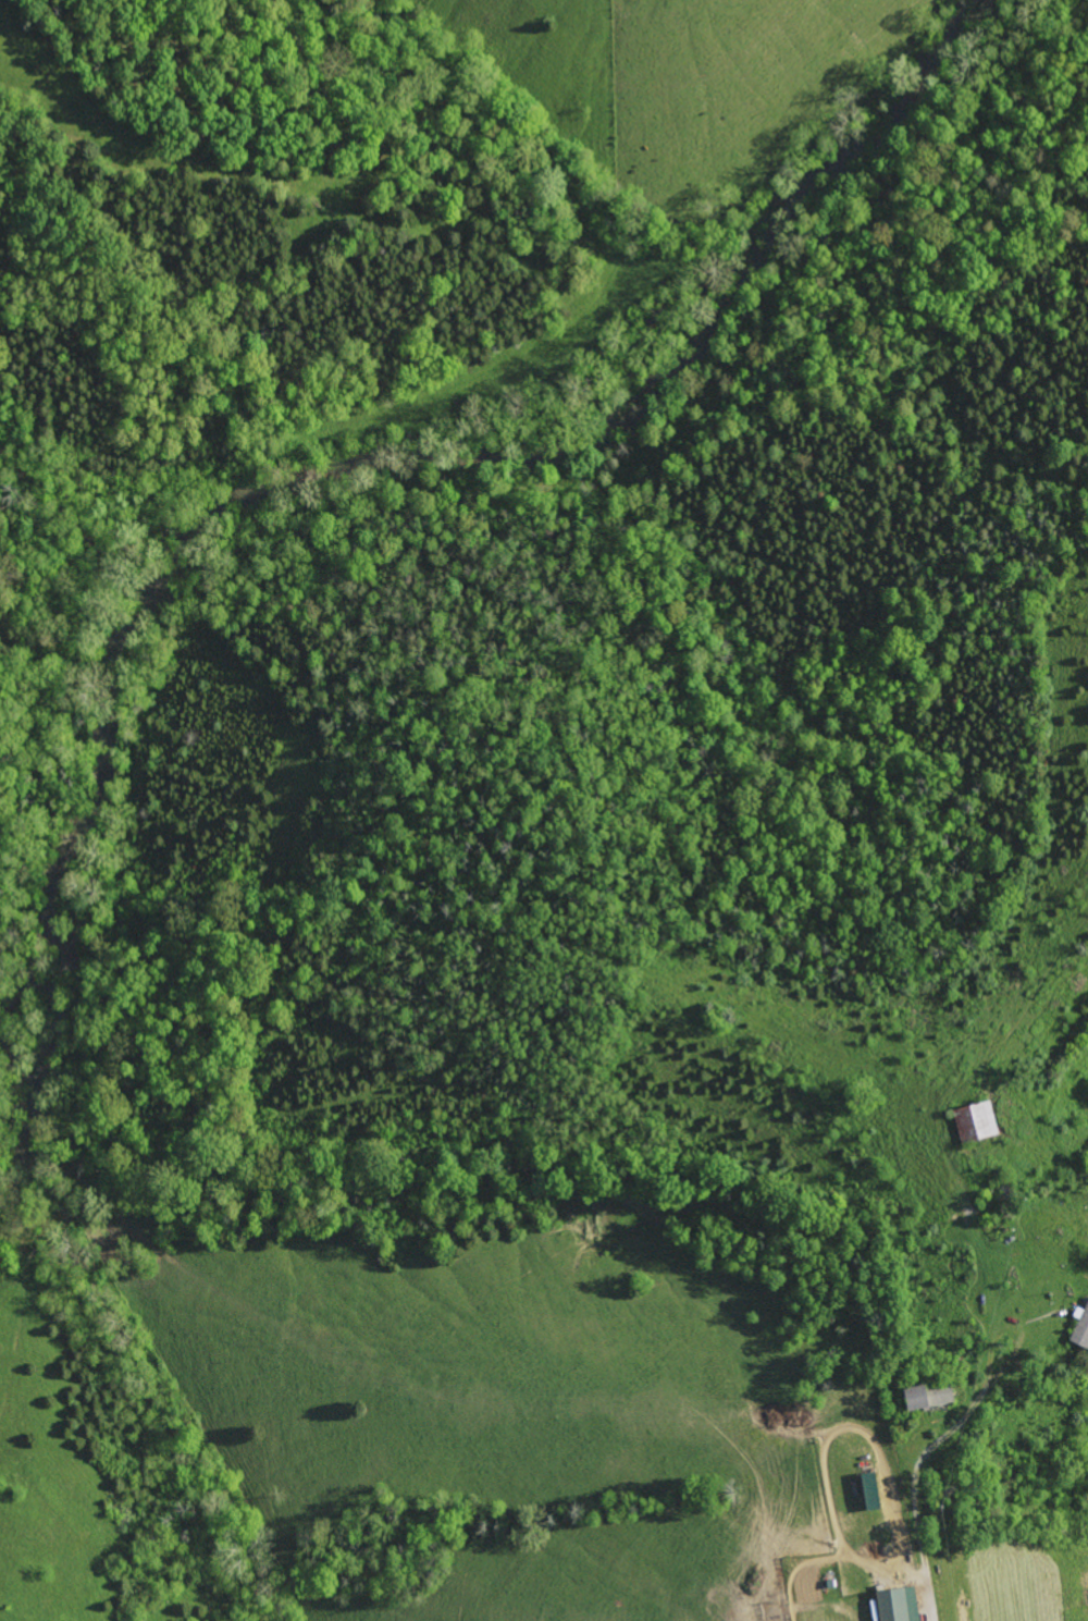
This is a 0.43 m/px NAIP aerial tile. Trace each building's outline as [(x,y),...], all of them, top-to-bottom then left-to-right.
[(994,1134),(986,1100),(948,1110),(957,1143),(994,1134)] [(1074,1319),(1064,1340),(1083,1349),(1087,1338),(1087,1297),(1085,1296),(1079,1309),(1073,1306),(1068,1316),(1074,1319)] [(899,1412),(949,1402),(945,1382),(895,1391),(899,1412)] [(856,1473),(859,1510),(874,1509),(870,1472),(856,1473)] [(910,1586),(870,1591),(873,1620),(914,1620),(910,1586)]
